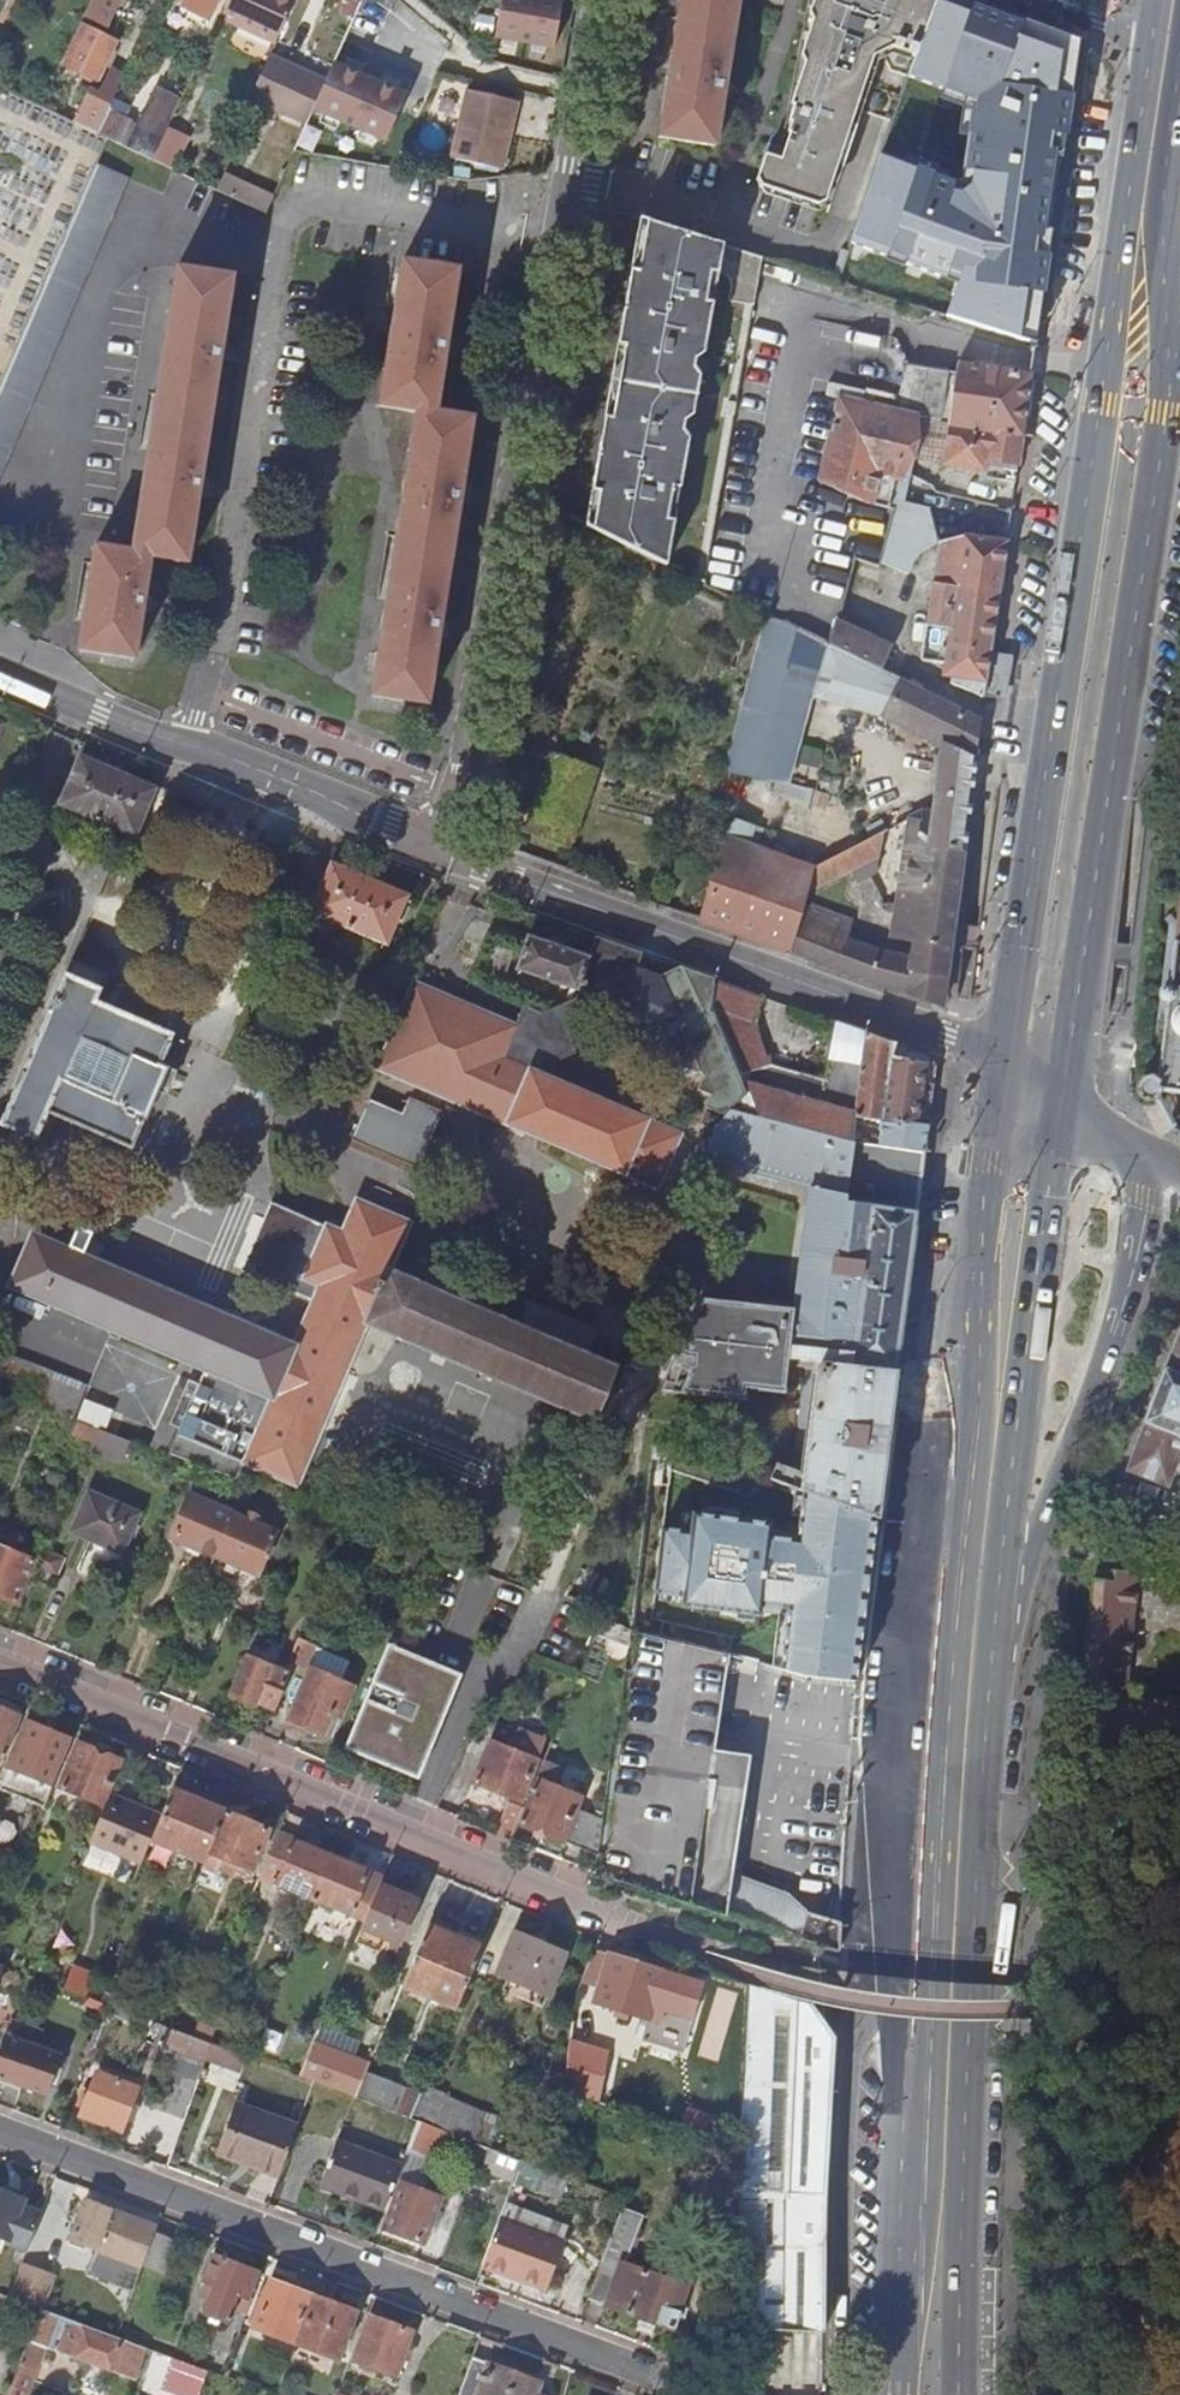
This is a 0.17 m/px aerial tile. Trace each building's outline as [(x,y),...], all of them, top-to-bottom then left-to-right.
[(10,25),(22,0),(13,0),(3,21),(10,25)] [(85,14),(104,23),(116,0),(92,0),(85,14)] [(219,19),(275,44),(295,0),(228,0),(219,19)] [(389,10),(396,0),(374,0),(389,10)] [(554,47),(562,0),(501,0),(494,36),(504,38),(515,40),(532,43),(544,45),(554,47)] [(715,148),(738,0),(681,0),(660,138),(715,148)] [(935,0),(815,0),(809,13),(813,21),(801,57),(807,59),(791,106),(794,107),(789,123),(791,124),(787,134),(789,135),(781,161),(765,156),(757,180),(761,188),(818,207),(826,203),(874,56),(892,48),(916,57),(925,31),(931,12),(935,0)] [(945,18),(931,12),(925,31),(916,57),(908,79),(922,84),(945,18)] [(65,66),(98,82),(115,44),(83,28),(65,66)] [(996,153),(990,168),(1057,191),(1078,42),(1071,39),(1032,34),(1015,154),(996,153)] [(514,46),(515,40),(504,38),(502,44),(514,46)] [(543,52),(544,45),(532,43),(531,49),(543,52)] [(250,99),(307,125),(314,108),(326,82),(270,56),(250,99)] [(346,66),(362,74),(365,65),(349,58),(346,66)] [(326,82),(314,108),(325,113),(340,120),(361,129),(376,135),(387,140),(407,94),(398,90),(382,83),(362,74),(346,66),(335,62),(326,82)] [(382,83),(398,90),(402,82),(386,74),(382,83)] [(80,119),(99,129),(123,79),(112,75),(101,95),(93,92),(80,119)] [(452,156),(503,168),(518,101),(467,89),(452,156)] [(340,120),(325,113),(321,121),(336,128),(340,120)] [(985,145),(897,113),(891,132),(988,167),(989,151),(983,151),(985,145)] [(376,135),(361,129),(358,137),(372,143),(376,135)] [(187,141),(166,130),(152,160),(173,171),(187,141)] [(984,266),(990,241),(972,238),(983,196),(1027,212),(1025,224),(1051,232),(1057,191),(990,168),(988,167),(891,132),(863,223),(984,266)] [(97,165),(0,387),(0,469),(126,179),(97,165)] [(225,175),(217,192),(266,215),(273,199),(225,175)] [(990,241),(1047,258),(1051,232),(1025,224),(1027,212),(983,196),(972,238),(990,241)] [(664,563),(723,273),(725,274),(727,275),(730,276),(732,278),(733,280),(735,282),(736,285),(736,287),(737,290),(737,292),(736,293),(767,299),(774,261),(754,255),(728,246),(659,225),(597,530),(664,563)] [(1047,258),(990,241),(984,266),(979,286),(1000,292),(994,315),(978,311),(974,328),(1035,345),(1039,310),(1047,258)] [(1070,262),(1047,258),(1039,310),(1062,313),(1070,262)] [(459,269),(404,261),(381,405),(415,411),(374,694),(430,703),(441,629),(462,492),(473,417),(437,411),(448,344),(459,269)] [(231,277),(177,268),(132,551),(94,546),(78,648),(134,657),(148,558),(186,563),(198,487),(219,351),(231,277)] [(908,369),(901,419),(911,421),(923,422),(951,426),(1021,437),(1030,375),(958,364),(956,374),(908,369)] [(901,419),(840,410),(826,485),(872,506),(873,503),(892,509),(911,421),(901,419)] [(979,476),(1015,482),(1021,437),(951,426),(946,465),(981,470),(979,476)] [(950,681),(984,697),(989,655),(1006,542),(965,536),(940,543),(923,659),(945,662),(944,673),(953,674),(950,681)] [(731,769),(731,770),(732,770),(746,773),(776,781),(800,691),(888,717),(945,737),(977,747),(980,720),(883,674),(835,650),(775,621),(731,769)] [(894,651),(842,626),(835,650),(883,674),(894,651)] [(1011,658),(989,655),(984,697),(999,700),(1001,688),(1007,688),(1011,658)] [(726,837),(703,921),(737,933),(910,995),(942,1007),(977,747),(945,737),(932,812),(923,810),(909,818),(901,881),(899,902),(895,939),(907,941),(903,957),(869,952),(850,946),(857,925),(807,907),(809,899),(855,872),(863,883),(878,874),(883,833),(819,870),(726,837)] [(60,802),(130,832),(148,789),(77,759),(60,802)] [(737,806),(746,773),(732,770),(731,770),(709,765),(701,797),(734,805),(737,806)] [(315,911),(384,939),(401,896),(333,868),(315,911)] [(1179,874),(1173,921),(1169,916),(1162,920),(1166,926),(1155,1021),(1159,1023),(1153,1085),(1147,1081),(1144,1079),(1141,1079),(1137,1082),(1134,1087),(1133,1091),(1135,1096),(1138,1098),(1143,1100),(1148,1099),(1152,1095),(1179,1098),(1179,874)] [(884,900),(899,902),(901,881),(887,880),(884,900)] [(634,971),(638,953),(596,937),(594,937),(587,958),(527,938),(517,970),(576,990),(572,1000),(544,1016),(536,1014),(526,1033),(416,987),(381,1070),(659,1187),(680,1137),(548,1081),(557,1065),(575,1057),(568,1036),(574,1023),(596,1015),(617,1025),(625,1042),(643,1035),(663,1043),(681,1088),(699,1082),(694,1098),(708,1104),(703,1115),(722,1122),(749,1091),(712,1006),(716,980),(678,966),(654,980),(634,971)] [(128,1148),(165,1070),(158,1066),(170,1035),(93,1001),(105,973),(70,958),(0,1119),(0,1123),(33,1138),(46,1110),(128,1148)] [(755,1020),(758,995),(716,980),(712,1006),(749,1091),(763,1120),(856,1143),(858,1119),(859,1115),(856,1114),(776,1094),(769,1069),(755,1020)] [(828,1084),(769,1069),(776,1094),(856,1114),(866,1033),(834,1022),(828,1084)] [(880,1147),(924,1155),(930,1114),(936,1068),(928,1055),(898,1045),(866,1033),(856,1114),(859,1115),(858,1119),(883,1124),(880,1147)] [(790,1364),(822,1368),(818,1387),(843,1389),(846,1366),(895,1371),(917,1213),(848,1203),(856,1143),(763,1120),(749,1091),(722,1122),(718,1126),(705,1159),(815,1190),(805,1259),(803,1259),(796,1311),(701,1299),(679,1354),(694,1360),(682,1395),(745,1404),(747,1392),(786,1397),(790,1364)] [(409,1096),(404,1110),(369,1097),(354,1138),(422,1164),(443,1108),(409,1096)] [(880,1147),(856,1143),(848,1203),(917,1213),(924,1155),(880,1147)] [(366,1325),(597,1422),(618,1371),(587,1355),(597,1331),(513,1295),(502,1319),(389,1273),(410,1224),(358,1201),(344,1233),(328,1226),(306,1276),(322,1284),(295,1345),(34,1233),(11,1284),(206,1368),(199,1383),(188,1379),(169,1424),(180,1429),(173,1444),(222,1465),(226,1455),(296,1485),(366,1325)] [(1167,1370),(1164,1370),(1147,1422),(1149,1423),(1131,1472),(1173,1487),(1179,1468),(1179,1334),(1167,1370)] [(12,1394),(15,1395),(74,1418),(86,1385),(0,1351),(0,1390),(12,1394)] [(832,1502),(877,1520),(895,1371),(846,1366),(843,1389),(818,1387),(818,1393),(806,1494),(811,1496),(832,1502)] [(93,1440),(98,1427),(77,1419),(72,1432),(93,1440)] [(130,1439),(98,1427),(93,1440),(89,1448),(122,1460),(130,1439)] [(774,1464),(774,1483),(801,1484),(801,1465),(774,1464)] [(239,1513),(252,1485),(246,1483),(234,1510),(239,1513)] [(72,1531),(120,1552),(138,1514),(87,1493),(72,1531)] [(173,1538),(215,1556),(234,1510),(192,1493),(173,1538)] [(686,1530),(666,1529),(659,1586),(688,1590),(687,1599),(762,1609),(763,1600),(792,1603),(784,1663),(859,1681),(877,1520),(832,1502),(811,1496),(806,1494),(774,1529),(774,1522),(687,1513),(686,1530)] [(239,1513),(234,1510),(215,1556),(260,1575),(282,1517),(269,1511),(266,1517),(256,1513),(253,1519),(239,1513)] [(19,1597),(36,1556),(0,1540),(0,1589),(19,1597)] [(1090,1565),(1077,1675),(1121,1682),(1133,1572),(1090,1565)] [(708,1797),(716,1748),(731,1652),(635,1630),(632,1629),(613,1763),(708,1797)] [(291,1662),(309,1670),(309,1669),(317,1650),(319,1645),(301,1638),(291,1662)] [(350,1663),(317,1650),(309,1669),(309,1670),(284,1725),(301,1732),(305,1727),(324,1734),(334,1713),(342,1716),(355,1688),(342,1682),(350,1663)] [(431,1673),(383,1653),(344,1746),(392,1766),(419,1778),(456,1684),(431,1673)] [(260,1696),(277,1703),(289,1675),(248,1658),(231,1698),(255,1707),(260,1696)] [(1179,1759),(1179,1708),(1111,1690),(1099,1739),(1179,1759)] [(4,1758),(21,1715),(0,1707),(0,1756),(4,1758)] [(9,1766),(54,1784),(72,1740),(27,1722),(9,1766)] [(475,1783),(522,1801),(539,1759),(491,1740),(475,1783)] [(61,1785),(106,1803),(123,1762),(77,1744),(61,1785)] [(751,1754),(716,1748),(708,1797),(742,1809),(751,1754)] [(698,1861),(708,1797),(613,1763),(605,1820),(599,1855),(597,1874),(598,1874),(725,1915),(733,1867),(698,1861)] [(519,1821),(599,1855),(605,1820),(577,1809),(583,1797),(537,1777),(525,1808),(519,1821)] [(151,1840),(205,1862),(226,1811),(173,1788),(151,1840)] [(733,1867),(742,1809),(708,1797),(698,1861),(733,1867)] [(510,1803),(497,1832),(512,1839),(519,1821),(525,1808),(510,1803)] [(270,1829),(226,1811),(205,1862),(203,1867),(218,1874),(219,1870),(235,1876),(239,1865),(254,1870),(270,1829)] [(260,1877),(313,1898),(330,1856),(278,1834),(260,1877)] [(368,1872),(330,1856),(313,1898),(351,1913),(357,1900),(362,1903),(367,1890),(362,1887),(368,1872)] [(421,1902),(380,1885),(362,1929),(402,1946),(421,1902)] [(809,1914),(800,1939),(819,1945),(826,1920),(809,1914)] [(839,1925),(826,1920),(819,1945),(838,1951),(839,1925)] [(482,1948),(427,1927),(403,1987),(457,2009),(482,1948)] [(507,1956),(557,1976),(566,1953),(516,1933),(507,1956)] [(665,1971),(596,1948),(582,1982),(600,1988),(596,2000),(649,2018),(665,1971)] [(740,2199),(740,2327),(775,2328),(824,2329),(824,2328),(825,2283),(825,2246),(836,2031),(813,2004),(750,1985),(742,2155),(740,2199)] [(151,2067),(195,2085),(211,2042),(195,2036),(167,2026),(151,2067)] [(47,2095),(61,2055),(4,2035),(0,2044),(0,2077),(47,2095)] [(603,2056),(574,2048),(569,2088),(592,2095),(603,2056)] [(349,2068),(311,2053),(301,2076),(316,2081),(340,2091),(349,2068)] [(367,2075),(349,2068),(340,2091),(358,2097),(367,2075)] [(79,2114),(121,2130),(137,2089),(94,2073),(79,2114)] [(407,2090),(367,2074),(367,2075),(358,2097),(413,2118),(419,2103),(405,2096),(407,2090)] [(444,2100),(423,2092),(419,2103),(413,2118),(417,2120),(420,2121),(434,2126),(444,2100)] [(444,2100),(434,2126),(435,2126),(477,2141),(488,2112),(446,2096),(444,2100)] [(217,2153),(279,2177),(299,2126),(237,2103),(217,2153)] [(416,2174),(435,2126),(434,2126),(420,2121),(403,2167),(402,2169),(416,2174)] [(321,2187),(386,2213),(402,2169),(403,2167),(337,2142),(321,2187)] [(386,2230),(424,2245),(440,2200),(435,2197),(438,2191),(431,2189),(428,2195),(402,2185),(386,2230)] [(26,2251),(36,2224),(27,2221),(35,2201),(0,2188),(0,2241),(26,2251)] [(142,2266),(136,2264),(151,2224),(84,2199),(69,2238),(96,2248),(86,2273),(133,2290),(142,2266)] [(561,2245),(499,2222),(482,2267),(543,2290),(561,2245)] [(176,2242),(154,2234),(142,2266),(164,2275),(176,2242)] [(239,2312),(245,2314),(251,2299),(247,2297),(256,2271),(213,2255),(203,2280),(206,2281),(201,2297),(207,2300),(203,2313),(226,2322),(230,2309),(239,2312)] [(618,2272),(601,2265),(596,2278),(588,2299),(671,2330),(687,2287),(622,2262),(618,2272)] [(21,2265),(9,2297),(37,2308),(38,2309),(41,2310),(53,2277),(21,2265)] [(573,2298),(587,2303),(588,2299),(596,2278),(581,2272),(573,2298)] [(252,2328),(294,2343),(312,2296),(270,2280),(252,2328)] [(34,2320),(38,2309),(37,2308),(9,2297),(0,2294),(0,2307),(34,2320)] [(353,2311),(312,2296),(294,2343),(335,2359),(353,2311)] [(141,2346),(115,2337),(41,2310),(38,2309),(34,2320),(6,2394),(25,2394),(43,2347),(129,2378),(141,2346)] [(231,2330),(238,2333),(245,2314),(239,2312),(231,2330)] [(353,2361),(393,2378),(409,2332),(369,2317),(353,2361)] [(774,2359),(823,2360),(824,2329),(775,2328),(774,2359)] [(180,2394),(198,2394),(207,2371),(170,2357),(160,2387),(180,2394)] [(472,2358),(458,2394),(535,2394),(539,2383),(472,2358)]
